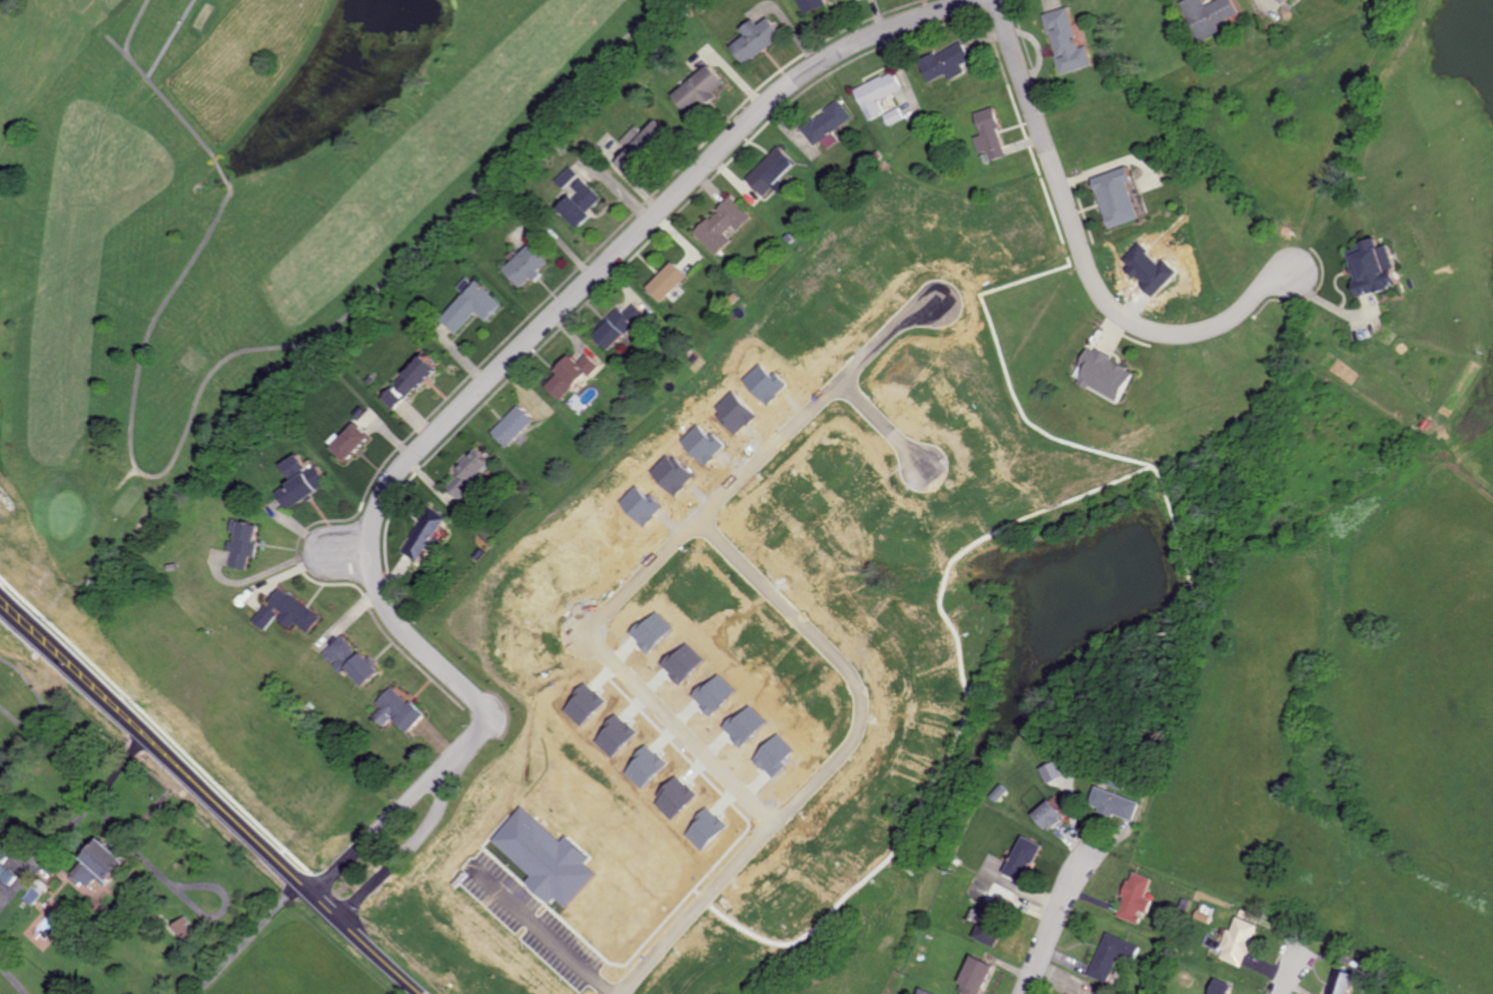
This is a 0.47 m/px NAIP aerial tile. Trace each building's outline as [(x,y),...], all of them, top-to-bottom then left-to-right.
[(827,4),(825,0),(798,0),(803,13),(827,4)] [(1236,0),(1217,0),(1208,4),(1206,0),(1183,0),(1182,1),(1201,41),(1223,30),(1219,23),(1242,13),(1236,0)] [(1045,13),(1062,74),(1095,65),(1089,44),(1081,46),(1070,6),(1045,13)] [(745,64),(783,36),(768,16),(758,24),(754,19),(741,28),(746,34),(731,45),(745,64)] [(918,61),(928,81),(946,72),(950,79),(965,71),(961,63),(970,58),(961,39),(918,61)] [(691,115),(718,94),(715,91),(725,83),(710,64),(673,93),(691,115)] [(903,89),(893,70),(854,89),(868,120),(884,113),(878,101),(903,89)] [(852,117),(840,100),(800,127),(813,145),(821,140),(826,148),(837,140),(831,131),(852,117)] [(904,117),(899,107),(883,115),(888,125),(904,117)] [(974,112),(979,135),(973,136),(977,153),(986,151),(988,159),(1005,155),(994,107),(974,112)] [(622,140),(629,147),(615,162),(627,174),(670,132),(657,119),(643,133),(636,126),(622,140)] [(745,178),(763,196),(796,162),(778,145),(745,178)] [(555,181),(563,189),(577,174),(569,166),(555,181)] [(1129,182),(1133,181),(1129,166),(1093,177),(1108,228),(1139,219),(1129,182)] [(572,186),(576,191),(558,209),(577,229),(591,215),(587,211),(602,198),(582,177),(572,186)] [(749,216),(729,196),(693,233),(714,254),(729,240),(723,233),(731,225),(736,230),(749,216)] [(1361,297),(1403,284),(1391,244),(1382,247),(1379,237),(1360,242),(1362,247),(1348,251),(1361,297)] [(550,262),(531,242),(502,269),(520,288),(530,278),(531,279),(550,262)] [(686,276),(671,261),(645,288),(661,302),(686,276)] [(487,321),(503,304),(477,280),(440,318),(456,333),(477,311),(487,321)] [(594,335),(612,351),(645,313),(633,303),(624,313),(618,308),(594,335)] [(1119,402),(1135,370),(1088,346),(1079,365),(1085,368),(1078,382),(1119,402)] [(394,411),(435,367),(422,354),(380,398),(394,411)] [(585,372),(589,376),(599,366),(586,354),(578,363),(569,354),(553,371),(557,374),(545,386),(560,400),(585,372)] [(492,432),(508,447),(535,419),(519,404),(492,432)] [(330,448),(345,462),(369,435),(354,421),(330,448)] [(447,487),(458,498),(492,467),(476,450),(456,468),(461,474),(447,487)] [(279,463),(290,483),(275,491),(285,509),(328,485),(316,465),(306,470),(296,454),(279,463)] [(418,561),(445,516),(428,507),(402,552),(418,561)] [(228,567),(246,570),(248,556),(252,557),(258,524),(236,521),(232,542),(227,541),(226,551),(230,551),(228,567)] [(320,616),(277,587),(266,603),(265,602),(252,621),(264,629),(277,610),(282,613),(277,620),(290,628),(293,623),(308,633),(320,616)] [(322,654),(341,673),(345,669),(362,687),(378,672),(342,634),(322,654)] [(383,727),(391,718),(407,733),(423,715),(391,686),(376,703),(380,707),(372,716),(383,727)] [(1040,767),(1046,783),(1061,777),(1055,762),(1040,767)] [(1140,803),(1097,786),(1090,803),(1100,807),(1098,811),(1114,817),(1115,814),(1134,821),(1140,803)] [(1033,814),(1049,831),(1065,816),(1050,800),(1033,814)] [(1025,882),(1042,844),(1023,835),(1006,873),(1025,882)] [(88,887),(96,878),(104,885),(124,862),(99,839),(70,872),(88,887)] [(1152,878),(1132,871),(1116,916),(1139,924),(1143,913),(1147,915),(1152,900),(1145,897),(1152,878)] [(25,899),(34,906),(43,893),(34,886),(25,899)] [(1210,923),(1216,908),(1201,902),(1195,918),(1210,923)] [(996,948),(1004,930),(995,927),(1000,917),(986,911),(974,938),(996,948)] [(1261,925),(1237,916),(1220,957),(1244,967),(1261,925)] [(195,931),(183,917),(172,926),(184,940),(195,931)] [(1108,983),(1118,958),(1132,964),(1140,946),(1107,933),(1089,975),(1108,983)] [(994,965),(972,955),(960,983),(967,986),(963,993),(965,993),(982,993),(994,965)] [(1355,974),(1337,969),(1329,993),(1348,993),(1355,974)] [(1233,985),(1215,979),(1210,993),(1230,993),(1233,985)]
